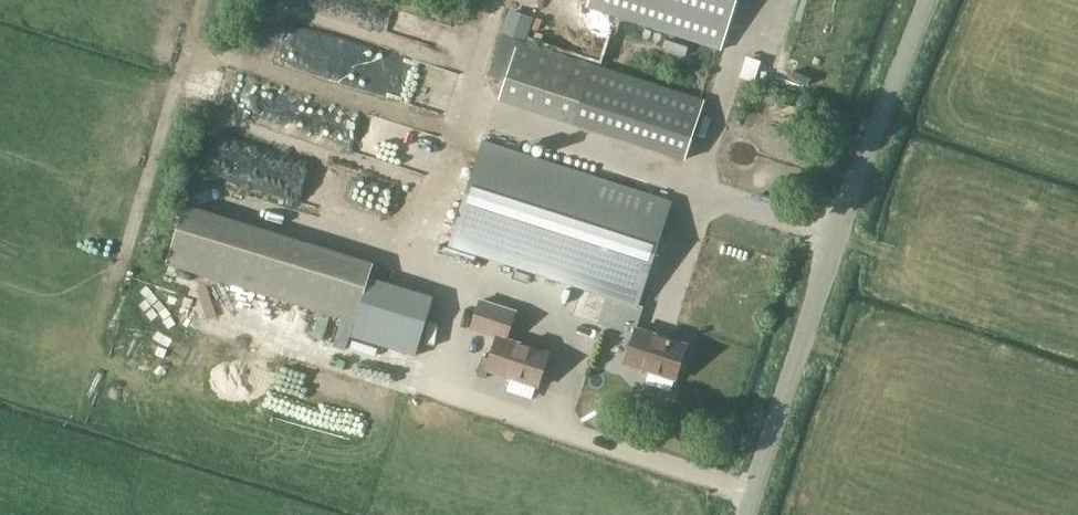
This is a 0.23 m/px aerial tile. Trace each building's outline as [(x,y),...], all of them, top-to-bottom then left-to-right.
[(588,8),(721,50),(737,0),(591,0),(588,8)] [(519,40),(526,42),(534,19),(510,11),(503,35),(519,40)] [(506,81),(519,40),(503,35),(490,75),(506,81)] [(704,100),(573,58),(554,117),(685,159),(704,100)] [(625,363),(676,380),(688,345),(637,329),(643,307),(638,306),(672,202),(484,141),(450,246),(607,297),(599,324),(634,335),(625,363)] [(280,298),(298,240),(185,206),(167,264),(280,298)] [(355,322),(351,336),(415,356),(434,297),(369,277),(355,322)] [(491,370),(538,385),(549,352),(506,339),(515,311),(481,300),(472,329),(498,337),(491,359),(483,356),(477,375),(488,379),(491,370)]
